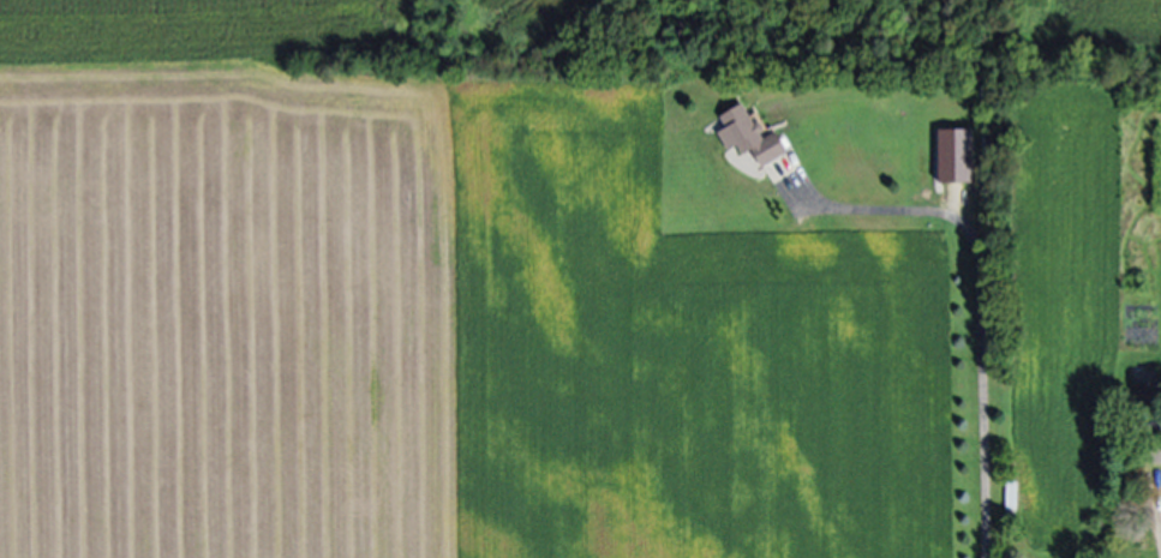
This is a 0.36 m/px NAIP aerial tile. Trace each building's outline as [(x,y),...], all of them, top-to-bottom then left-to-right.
[(789,152),(762,168),(752,150),(743,155),(738,145),(730,150),(718,132),(726,127),(720,116),(742,103),(755,124),(760,124),(764,127),(761,133),(764,139),(776,131),(789,152)] [(977,185),(939,185),(939,126),(977,125),(977,185)] [(1141,443),(1160,442),(1160,465),(1142,466),(1141,443)] [(1006,482),(1017,482),(1016,510),(1005,510),(1006,482)]
